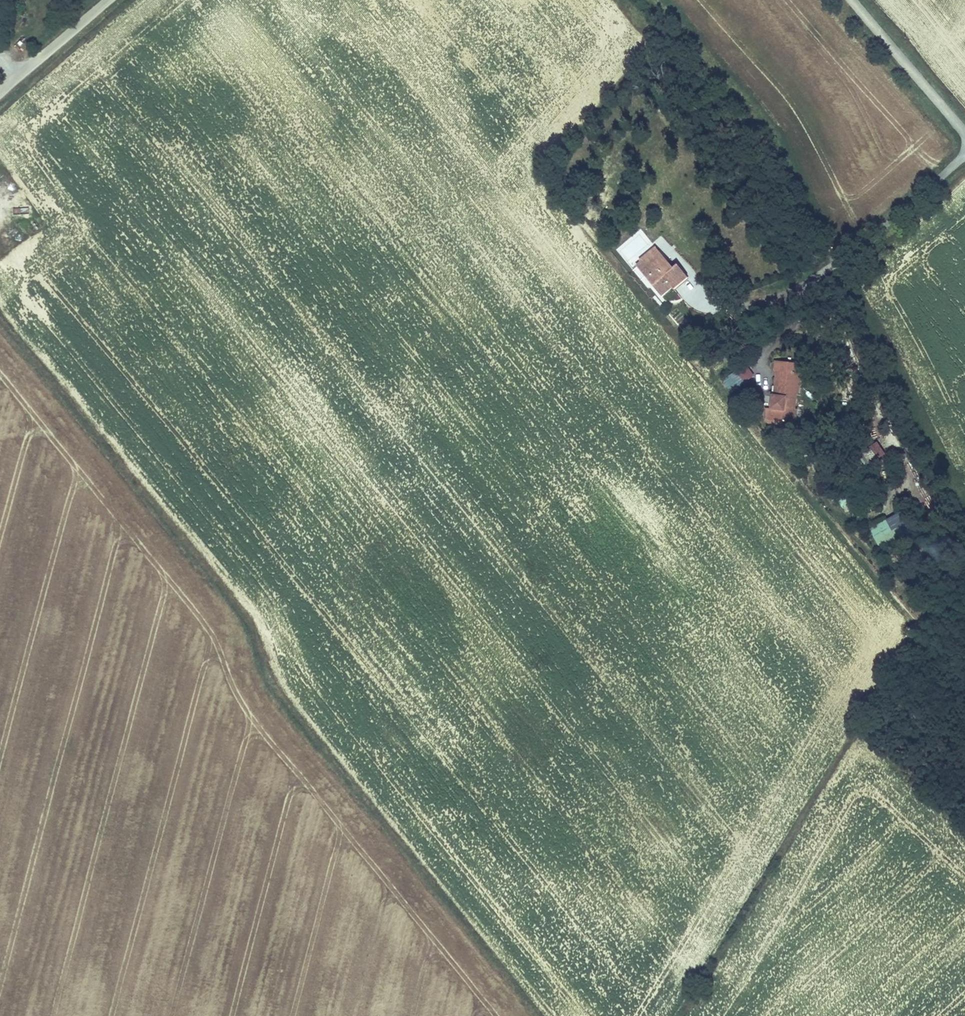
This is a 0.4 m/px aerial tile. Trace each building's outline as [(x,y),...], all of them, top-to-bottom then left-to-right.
[(673,286),(675,288),(689,275),(678,262),(674,266),(656,245),(639,259),(640,260),(636,264),(656,287),(663,295),(668,291),(673,286)] [(776,359),(775,370),(777,370),(775,382),(773,381),(770,409),(765,408),(763,425),(781,427),(782,421),(797,423),(802,373),(793,372),(794,361),(776,359)] [(728,391),(754,379),(748,367),(722,379),(728,391)] [(876,547),(912,537),(905,514),(870,524),(876,547)]
